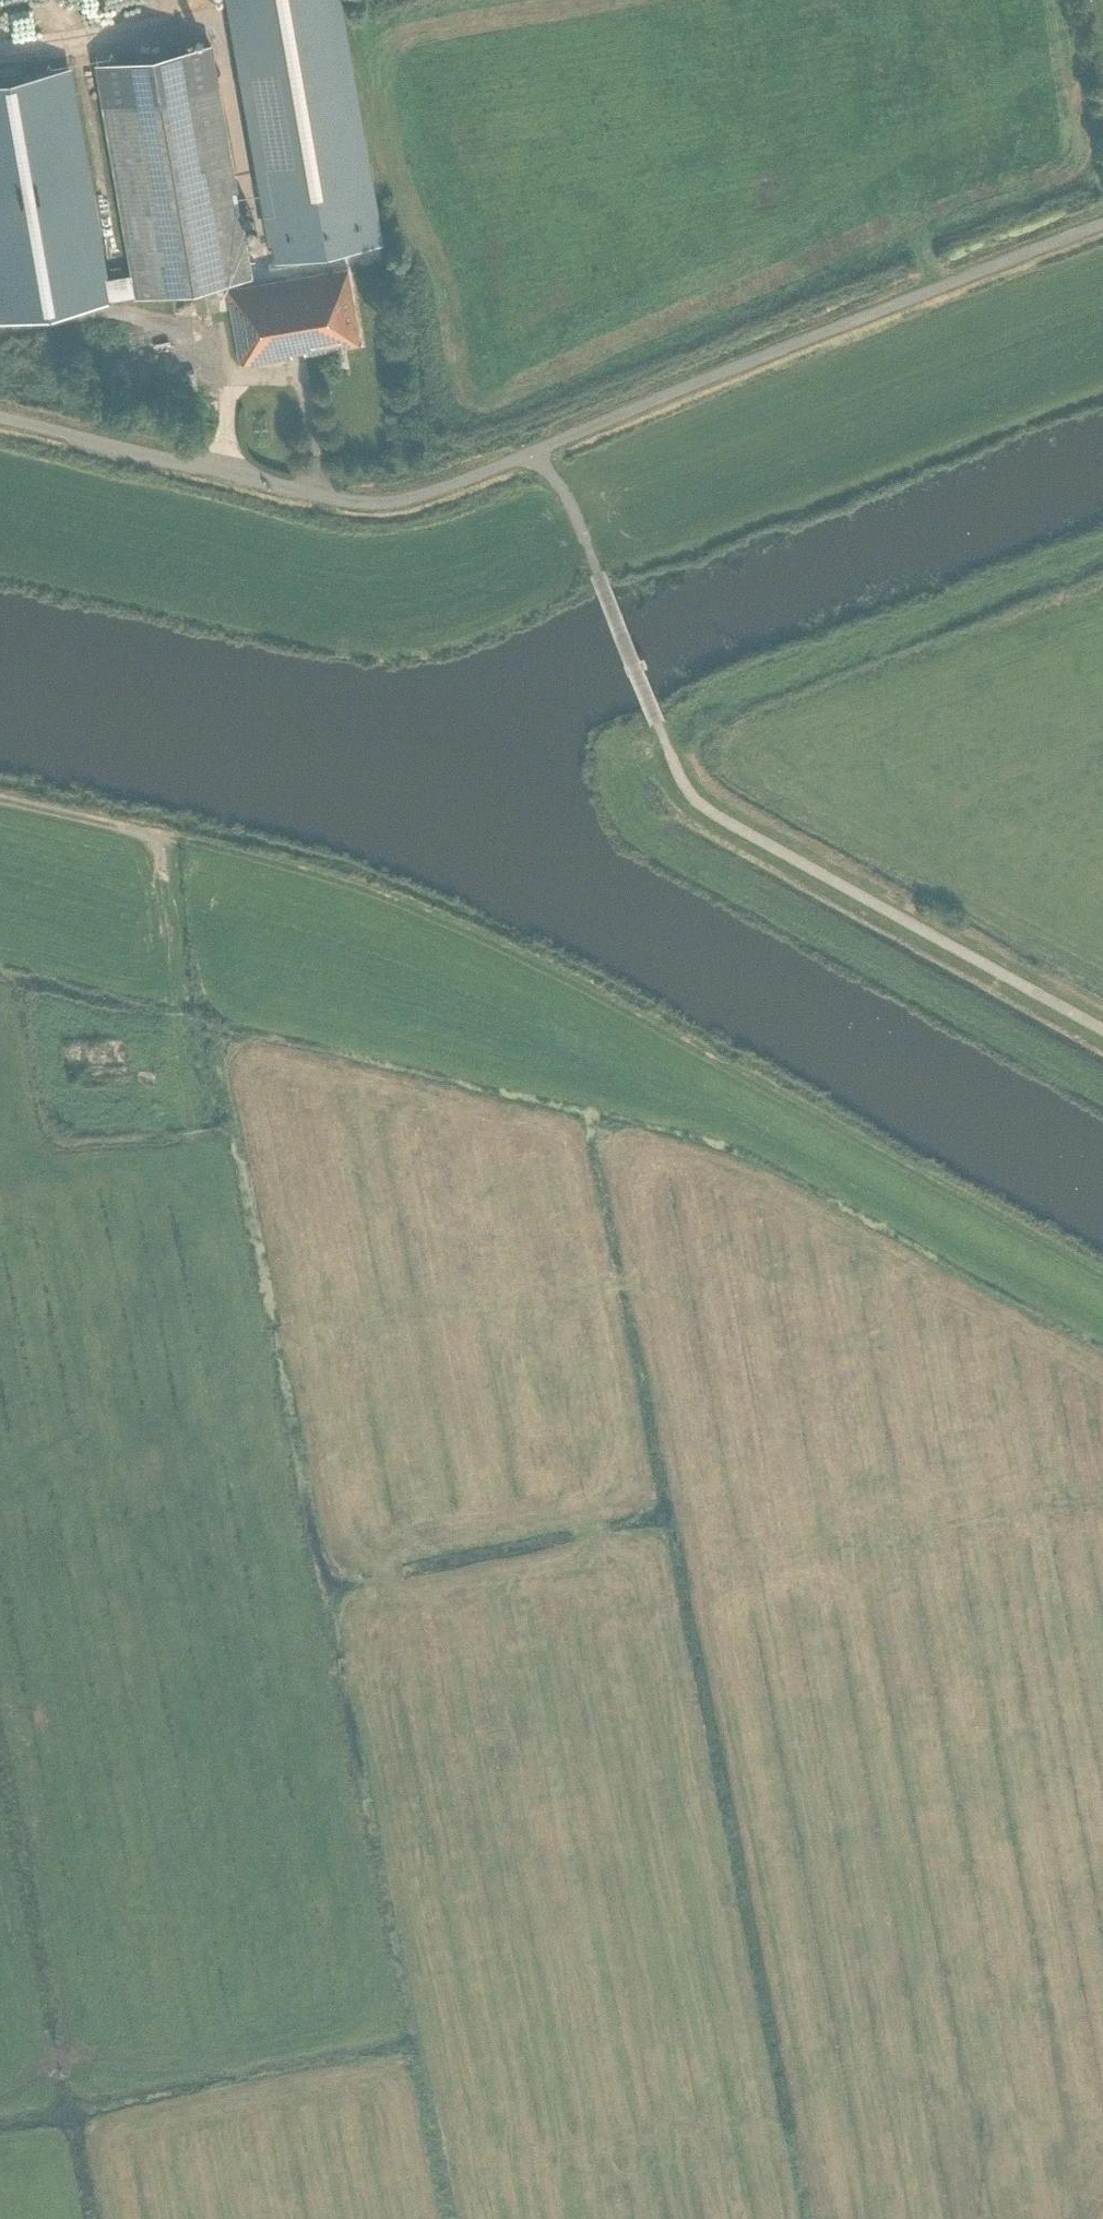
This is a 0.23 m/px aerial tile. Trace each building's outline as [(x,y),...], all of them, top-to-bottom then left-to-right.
[(379,240),(339,0),(232,0),(275,257),(379,240)] [(108,301),(56,309),(63,351),(177,331),(170,290),(194,286),(198,311),(219,307),(215,283),(251,277),(212,44),(99,63),(138,296),(108,301)] [(0,80),(0,319),(56,309),(108,301),(69,68),(0,80)] [(361,343),(348,269),(229,290),(241,364),(292,355),(291,352),(304,349),(305,353),(361,343)]
